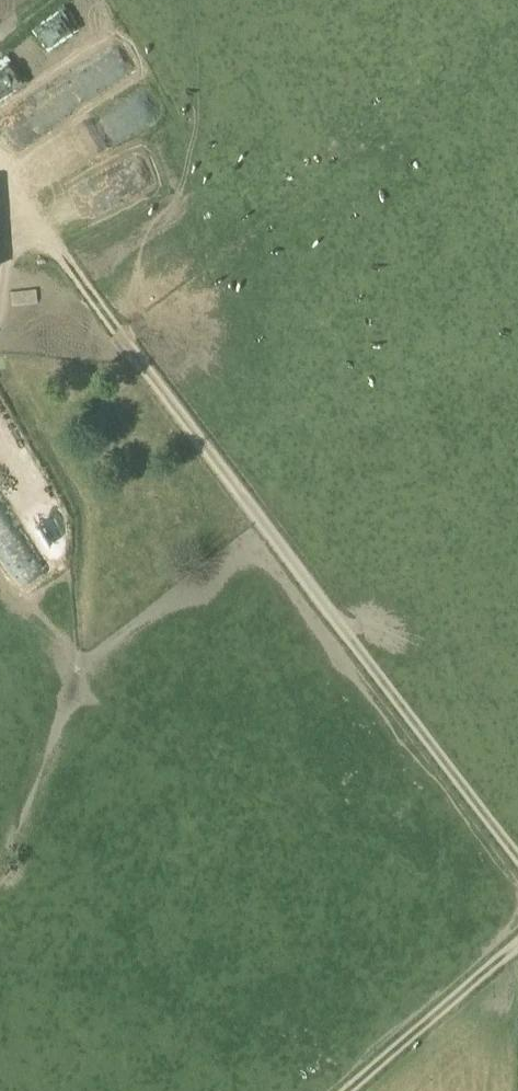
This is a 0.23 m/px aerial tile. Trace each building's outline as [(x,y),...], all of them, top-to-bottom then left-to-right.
[(109,48),(65,89),(85,110),(94,101),(110,118),(145,85),(109,48)]
